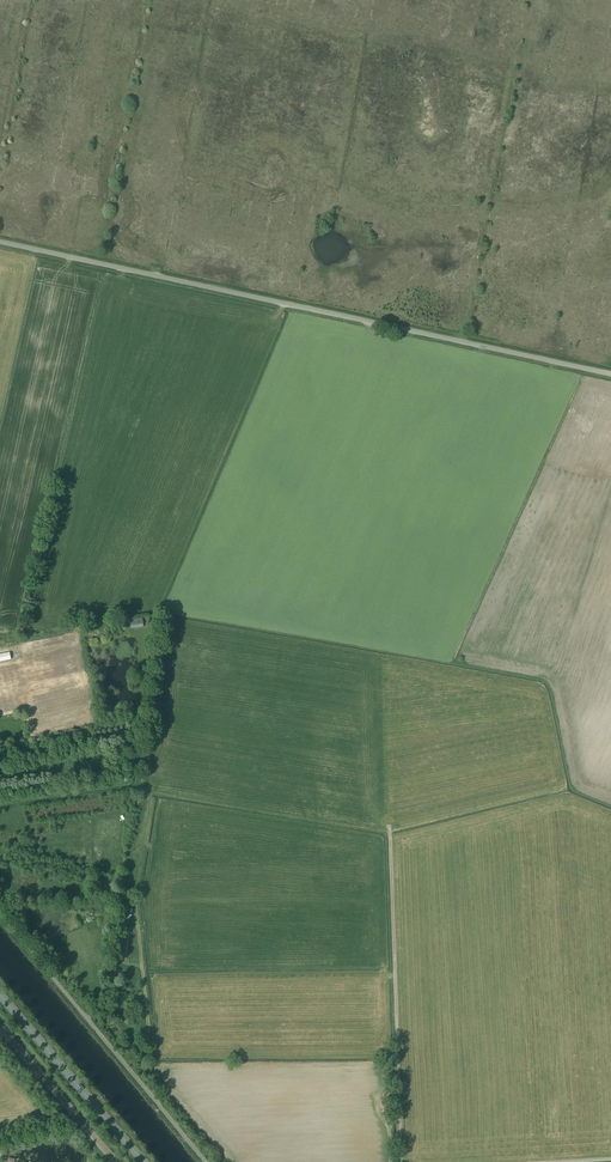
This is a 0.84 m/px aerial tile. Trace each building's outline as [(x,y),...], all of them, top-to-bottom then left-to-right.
[(131,628),(143,627),(142,619),(130,620),(131,628)] [(25,673),(71,664),(70,658),(77,657),(77,655),(23,664),(25,673)]
